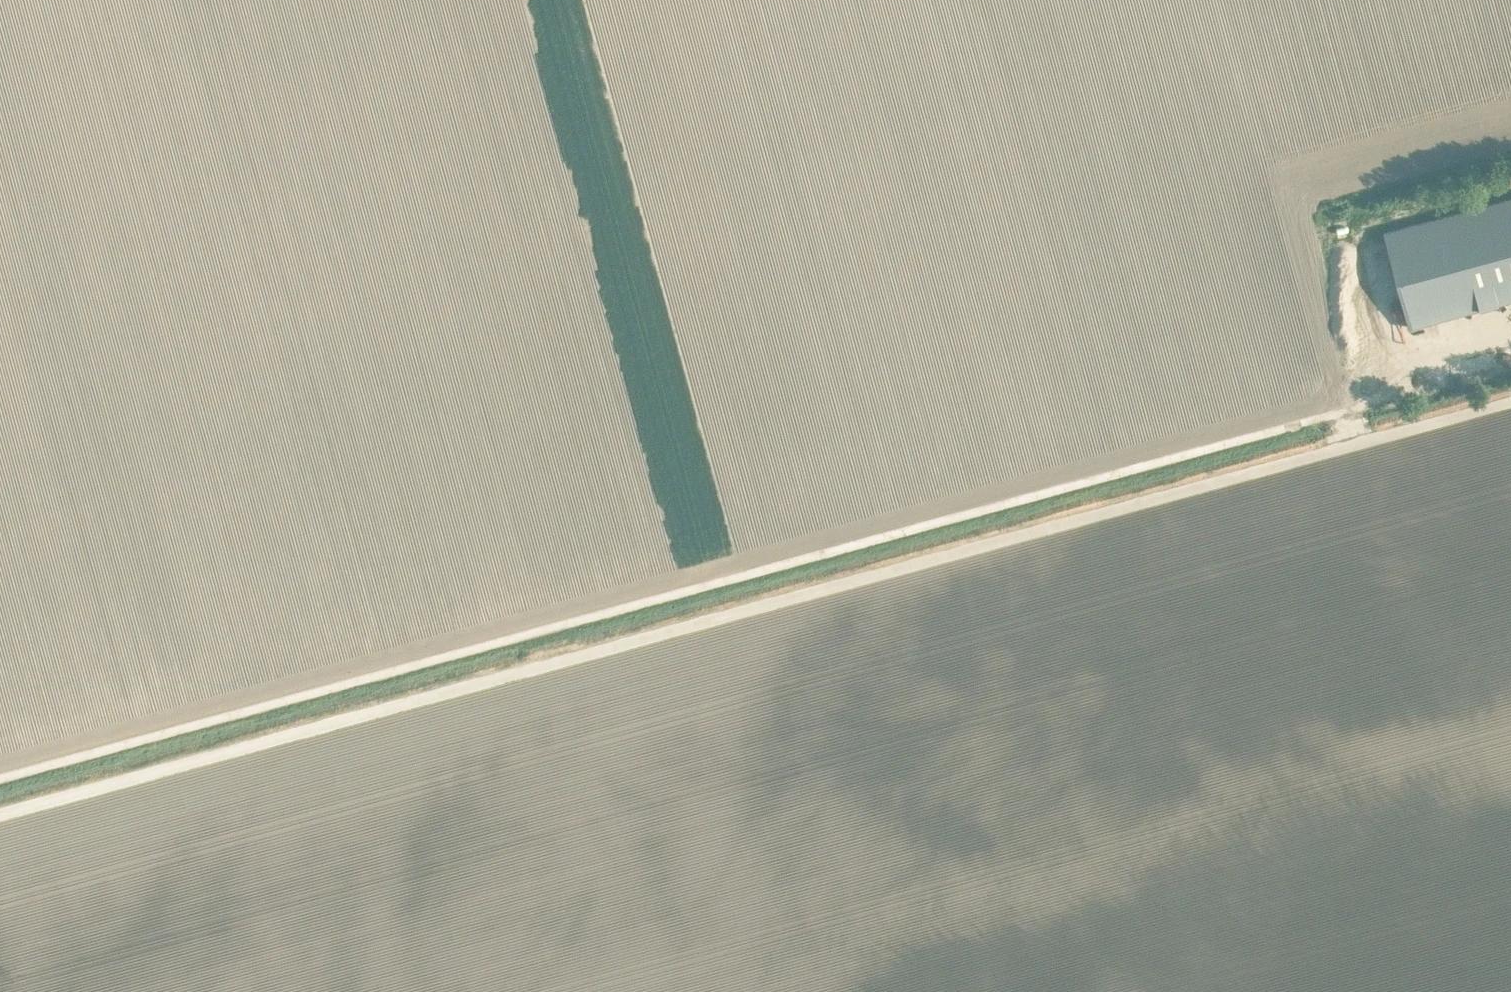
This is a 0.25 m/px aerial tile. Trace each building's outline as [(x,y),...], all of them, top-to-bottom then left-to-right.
[(1379,228),(1404,323),(1510,295),(1510,193),(1379,228)]
